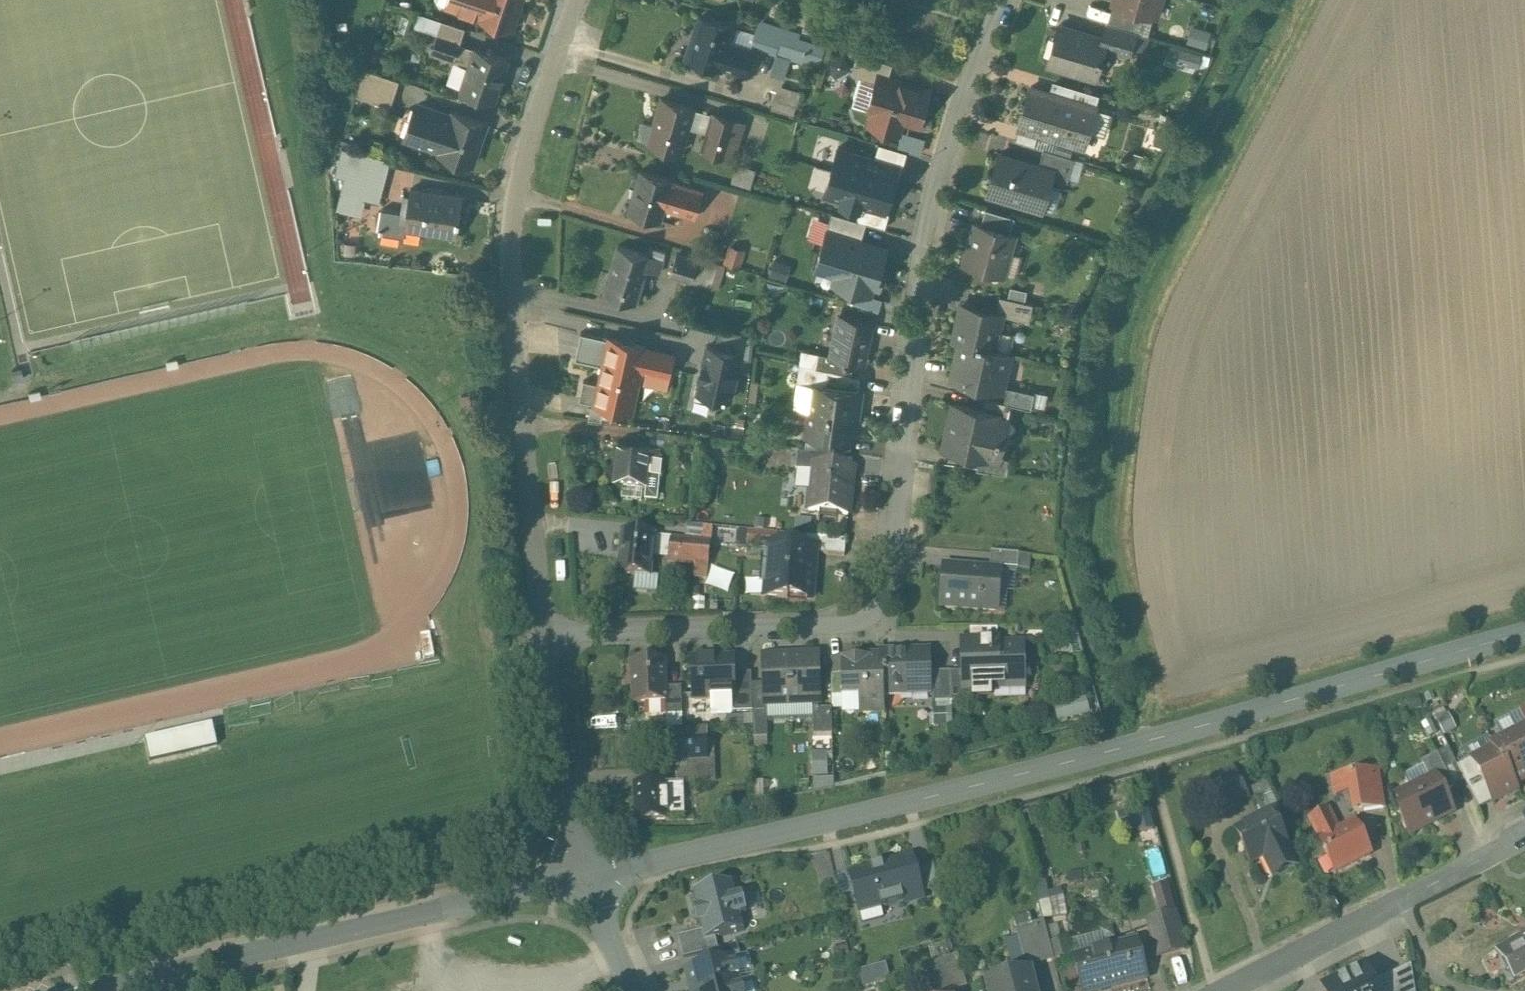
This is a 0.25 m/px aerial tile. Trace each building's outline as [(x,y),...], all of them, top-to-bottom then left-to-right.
[(447,4),(479,15),(511,26),(520,0),(448,0),(447,4)] [(1111,3),(1155,15),(1160,0),(1112,0),(1111,3)] [(733,26),(699,16),(686,56),(720,66),(720,65),(745,72),(752,49),(728,42),(733,26)] [(464,27),(441,19),(436,34),(459,41),(464,27)] [(1135,30),(1106,22),(1102,37),(1106,38),(1104,44),(1128,51),(1135,30)] [(1206,44),(1211,27),(1190,22),(1186,39),(1206,44)] [(788,30),(787,32),(761,24),(760,27),(756,25),(751,41),(755,42),(755,43),(765,46),(766,45),(779,50),(778,53),(789,57),(801,61),(807,42),(795,38),(796,33),(788,30)] [(1102,37),(1058,24),(1047,63),(1094,76),(1104,44),(1106,38),(1102,37)] [(465,25),(462,42),(485,46),(488,29),(465,25)] [(459,41),(436,34),(431,50),(454,57),(459,41)] [(1201,50),(1160,40),(1157,50),(1199,60),(1201,50)] [(507,57),(474,46),(460,88),(493,99),(507,57)] [(777,53),(770,73),(783,77),(789,57),(778,53),(777,53)] [(891,63),(857,53),(851,74),(860,76),(875,81),(877,74),(887,77),(891,63)] [(398,79),(364,68),(355,94),(389,105),(398,79)] [(887,77),(877,74),(875,81),(867,108),(872,110),(871,116),(900,124),(901,118),(918,123),(928,89),(887,77)] [(875,81),(860,76),(851,103),(867,108),(875,81)] [(1070,85),(1051,79),(1048,91),(1067,96),(1070,85)] [(800,91),(777,84),(774,96),(779,98),(778,103),(790,108),(792,102),(796,104),(800,91)] [(1048,91),(1030,85),(1018,127),(1083,147),(1095,104),(1067,96),(1048,91)] [(1098,93),(1070,85),(1067,96),(1095,104),(1098,93)] [(693,107),(660,98),(648,141),(680,150),(693,107)] [(451,114),(418,102),(407,136),(439,147),(451,114)] [(485,123),(451,112),(439,147),(439,149),(472,161),(485,123)] [(742,122),(712,113),(701,149),(731,158),(742,122)] [(355,149),(341,145),(334,173),(343,176),(368,182),(382,186),(388,162),(354,153),(355,149)] [(899,164),(838,146),(824,193),(841,198),(840,201),(859,207),(860,203),(885,211),(899,164)] [(1073,156),(1043,147),(1037,165),(1051,169),(1051,170),(1068,175),(1073,156)] [(1037,165),(999,154),(988,192),(1040,207),(1051,170),(1051,169),(1037,165)] [(671,179),(639,170),(627,210),(660,219),(663,207),(694,216),(702,190),(671,180),(671,179)] [(368,182),(343,176),(340,189),(365,195),(368,182)] [(461,194),(410,186),(408,197),(404,226),(455,234),(461,194)] [(400,210),(381,207),(377,229),(403,233),(404,226),(408,197),(402,196),(400,210)] [(1013,216),(985,207),(980,223),(1009,232),(1013,216)] [(866,222),(831,211),(826,229),(861,239),(866,222)] [(980,223),(974,221),(962,261),(1002,273),(1014,233),(980,223)] [(861,239),(826,229),(814,268),(834,274),(832,282),(870,294),(873,286),(879,288),(885,268),(881,267),(887,247),(861,239)] [(723,261),(740,265),(745,247),(728,242),(723,261)] [(662,258),(617,244),(603,292),(635,302),(645,269),(657,273),(662,258)] [(696,259),(676,253),(670,273),(690,279),(696,259)] [(1032,302),(1003,295),(1000,309),(1029,315),(1032,302)] [(1001,313),(960,304),(952,340),(959,341),(959,340),(993,347),(1001,313)] [(871,322),(839,315),(830,354),(830,355),(843,358),(842,359),(845,360),(845,358),(853,360),(862,362),(871,322)] [(740,352),(739,357),(752,359),(754,335),(719,327),(715,346),(740,352)] [(993,347),(959,340),(959,341),(951,377),(1001,388),(1009,350),(993,347)] [(665,353),(613,342),(599,402),(637,411),(645,373),(660,376),(665,353)] [(696,385),(694,397),(719,402),(720,396),(730,398),(739,357),(740,352),(715,346),(707,345),(698,385),(696,385)] [(682,355),(665,351),(665,353),(660,376),(676,379),(682,355)] [(830,354),(818,352),(815,366),(827,369),(850,374),(853,360),(845,358),(845,360),(842,359),(843,358),(830,355),(830,354)] [(850,374),(827,369),(824,385),(858,389),(860,376),(850,374)] [(824,385),(812,383),(809,408),(856,415),(860,390),(824,385)] [(1034,391),(1006,385),(1003,401),(1010,403),(1030,407),(1034,391)] [(1003,401),(984,397),(981,409),(1004,414),(1002,420),(1006,421),(1010,403),(1003,401)] [(981,409),(952,402),(942,447),(978,455),(994,458),(995,455),(1002,420),(1004,414),(981,409)] [(856,415),(809,408),(805,434),(821,436),(851,440),(853,440),(856,415)] [(851,440),(821,436),(819,448),(833,450),(849,452),(851,440)] [(657,446),(617,442),(613,486),(646,489),(648,460),(656,461),(657,446)] [(819,448),(797,445),(795,469),(812,470),(813,463),(832,465),(833,450),(819,448)] [(1009,458),(995,455),(994,458),(978,455),(975,468),(1005,472),(1009,458)] [(832,465),(813,463),(812,470),(808,509),(848,514),(853,468),(832,465)] [(655,534),(622,531),(618,572),(651,575),(653,555),(655,535),(655,534)] [(663,536),(655,535),(653,555),(661,556),(663,536)] [(847,538),(807,535),(806,548),(816,548),(816,552),(846,555),(847,538)] [(711,540),(670,537),(668,562),(708,566),(711,540)] [(806,548),(768,544),(764,597),(788,599),(788,596),(812,598),(816,552),(816,548),(806,548)] [(1018,554),(990,551),(989,568),(999,569),(999,574),(1017,575),(1018,554)] [(989,568),(943,566),(940,607),(980,609),(981,598),(997,599),(999,574),(999,569),(989,568)] [(1018,644),(989,645),(989,655),(971,656),(971,688),(1008,687),(1008,679),(1023,678),(1023,660),(1018,660),(1018,644)] [(927,652),(881,653),(882,657),(883,693),(928,692),(927,652)] [(799,661),(784,662),(784,655),(762,656),(764,705),(818,703),(817,654),(799,655),(799,661)] [(731,657),(692,658),(693,698),(730,697),(733,697),(732,673),(731,657)] [(882,657),(842,658),(843,696),(858,695),(859,709),(883,709),(883,693),(882,657)] [(842,658),(830,658),(831,696),(843,696),(842,658)] [(664,660),(631,661),(632,702),(665,701),(664,687),(664,660)] [(950,671),(933,672),(934,702),(951,701),(950,671)] [(965,671),(950,671),(951,701),(966,701),(965,671)] [(750,673),(732,673),(733,697),(730,697),(731,712),(751,711),(750,673)] [(680,686),(664,687),(665,701),(665,715),(681,714),(680,686)] [(831,708),(811,708),(812,735),(832,734),(831,708)] [(766,710),(751,711),(752,738),(767,737),(766,710)] [(207,719),(142,737),(156,785),(220,767),(207,719)] [(1490,743),(1493,747),(1514,784),(1524,779),(1524,725),(1490,743)] [(706,737),(673,738),(674,760),(706,759),(706,737)] [(1493,747),(1470,759),(1492,801),(1516,789),(1514,784),(1493,747)] [(818,767),(832,768),(833,751),(815,751),(814,783),(818,783),(818,767)] [(1398,813),(1409,834),(1452,813),(1442,793),(1453,787),(1436,754),(1421,762),(1429,779),(1395,796),(1403,810),(1398,813)] [(1494,808),(1473,765),(1459,772),(1480,814),(1494,808)] [(1349,813),(1385,809),(1380,767),(1329,774),(1332,797),(1346,795),(1349,813)] [(665,783),(635,784),(636,820),(666,819),(665,783)] [(682,783),(665,783),(666,819),(684,818),(682,783)] [(1353,823),(1338,831),(1327,811),(1319,815),(1314,806),(1305,810),(1320,840),(1335,871),(1369,854),(1353,823)] [(1270,813),(1234,831),(1250,863),(1264,856),(1273,874),(1294,864),(1285,846),(1286,845),(1270,813)] [(871,870),(850,876),(860,914),(904,902),(903,898),(922,893),(912,855),(870,866),(871,870)] [(730,881),(692,890),(696,908),(692,909),(695,923),(701,921),(704,938),(741,929),(738,914),(745,913),(740,894),(733,896),(730,881)] [(1062,887),(1039,890),(1042,916),(1066,913),(1062,887)] [(1176,913),(1145,922),(1157,960),(1188,951),(1176,913)] [(1043,921),(1016,928),(1026,967),(1053,960),(1043,921)] [(1495,952),(1503,965),(1499,967),(1509,984),(1524,975),(1524,936),(1495,952)] [(1072,956),(1081,990),(1096,990),(1146,978),(1136,939),(1072,956)] [(925,960),(930,990),(940,990),(965,987),(960,955),(925,960)] [(685,969),(691,990),(697,990),(738,981),(736,976),(738,975),(735,964),(734,964),(732,957),(685,969)] [(1410,964),(1384,977),(1391,990),(1414,990),(1410,964)] [(1326,990),(1325,989),(1324,989),(1324,990),(1374,990),(1363,970),(1348,977),(1349,979),(1326,990)] [(986,984),(988,990),(1034,990),(1029,972),(986,984)] [(697,990),(740,990),(738,981),(697,990)]
